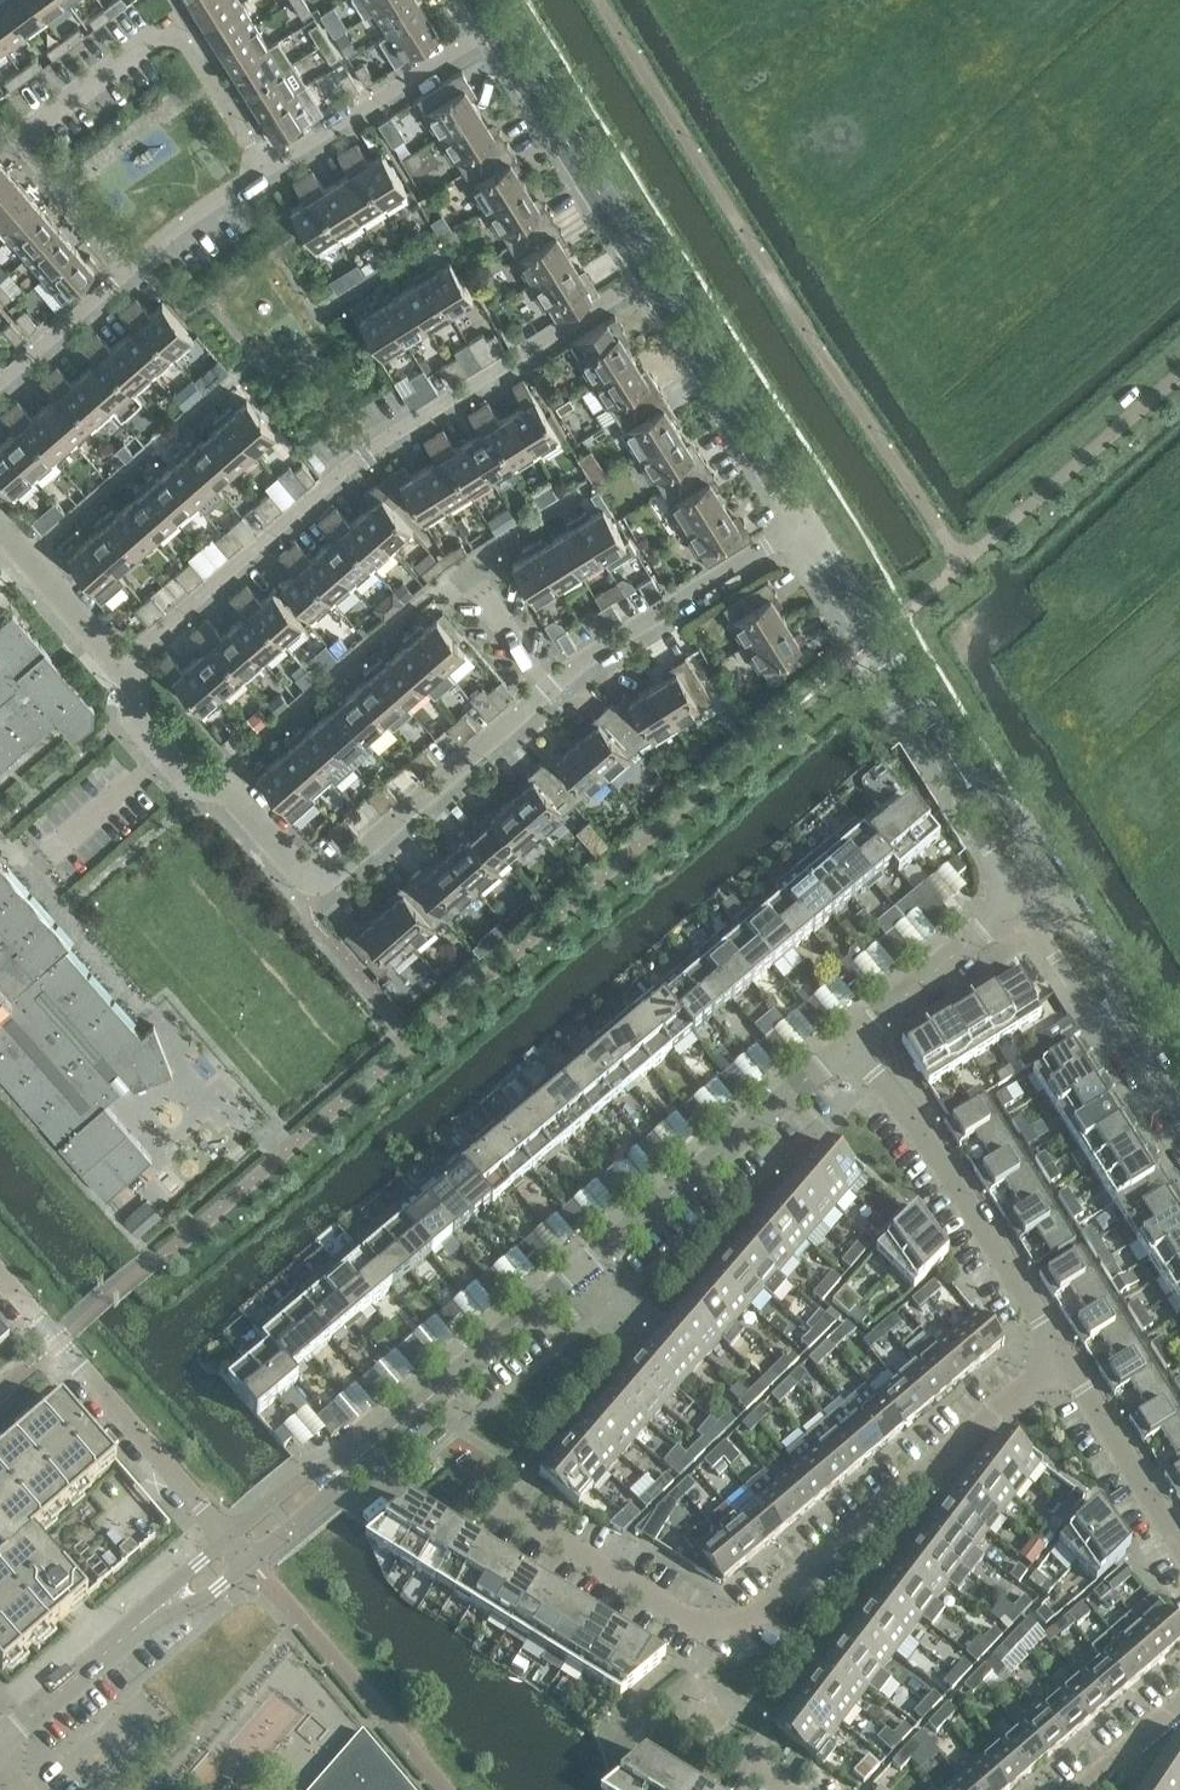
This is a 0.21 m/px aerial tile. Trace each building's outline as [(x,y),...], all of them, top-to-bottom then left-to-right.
[(25,30),(3,0),(0,0),(0,40),(4,45),(25,30)] [(36,0),(3,0),(25,30),(46,14),(36,0)] [(66,0),(36,0),(46,14),(66,0)] [(126,5),(123,0),(115,0),(106,7),(112,15),(126,5)] [(192,1),(206,23),(241,1),(241,0),(194,0),(192,1)] [(303,17),(312,11),(311,10),(305,0),(293,0),(303,17)] [(311,10),(327,0),(305,0),(311,10)] [(391,0),(356,0),(366,16),(376,10),(391,0)] [(376,10),(390,32),(425,10),(420,0),(391,0),(376,10)] [(241,1),(206,23),(220,46),(255,23),(241,1)] [(334,31),(348,24),(337,2),(323,9),(334,31)] [(96,27),(112,15),(106,7),(89,19),(96,27)] [(390,32),(379,38),(396,65),(407,58),(405,54),(445,29),(439,19),(433,22),(425,10),(390,32)] [(320,44),(329,39),(319,22),(310,27),(320,44)] [(255,23),(220,46),(233,68),(269,46),(255,23)] [(80,26),(63,38),(70,46),(86,34),(80,26)] [(356,50),(352,43),(344,31),(336,36),(348,55),(356,50)] [(70,46),(63,38),(47,50),(53,58),(70,46)] [(269,46),(233,68),(247,90),(293,61),(279,39),(269,46)] [(329,39),(320,44),(331,61),(340,56),(329,39)] [(37,57),(21,69),(27,77),(44,65),(37,57)] [(293,61),(247,90),(261,112),(307,83),(293,61)] [(366,84),(376,79),(365,62),(356,67),(366,84)] [(27,77),(21,69),(5,80),(11,89),(27,77)] [(463,70),(418,98),(427,111),(424,112),(439,136),(480,111),(466,88),(472,84),(463,70)] [(351,94),(360,88),(350,71),(341,77),(351,94)] [(270,139),(311,113),(314,117),(324,111),(307,83),(261,112),(269,125),(263,128),(270,139)] [(480,111),(439,136),(454,160),(457,159),(465,171),(509,143),(501,130),(494,134),(480,111)] [(391,115),(379,122),(393,144),(405,136),(391,115)] [(348,148),(385,206),(408,192),(383,151),(369,160),(358,142),(348,148)] [(509,143),(465,171),(472,184),(470,185),(485,209),(526,184),(512,161),(518,157),(509,143)] [(350,172),(337,180),(363,220),(385,206),(348,148),(338,154),(350,172)] [(0,176),(0,211),(25,189),(8,169),(0,176)] [(314,170),(304,176),(340,234),(363,220),(337,180),(325,187),(314,170)] [(340,234),(304,176),(294,182),(305,200),(292,208),(317,249),(340,234)] [(526,184),(485,209),(500,233),(502,232),(510,245),(555,217),(546,203),(540,207),(526,184)] [(0,211),(0,224),(10,236),(42,208),(25,189),(0,211)] [(42,208),(10,236),(28,256),(59,228),(42,208)] [(555,217),(510,245),(518,257),(516,259),(531,283),(572,257),(557,234),(564,230),(555,217)] [(59,228),(28,256),(45,276),(77,248),(59,228)] [(77,248),(45,276),(63,296),(99,264),(91,255),(86,259),(77,248)] [(572,257),(531,283),(546,307),(548,305),(556,318),(601,290),(592,276),(586,280),(572,257)] [(369,260),(360,265),(364,273),(373,267),(369,260)] [(434,264),(424,270),(450,311),(473,296),(451,261),(437,269),(434,264)] [(405,289),(428,325),(450,311),(424,270),(414,276),(418,281),(405,289)] [(339,289),(350,281),(346,275),(338,273),(331,277),(339,289)] [(0,280),(0,297),(5,302),(13,295),(0,280)] [(390,291),(380,297),(405,339),(428,325),(405,289),(393,297),(390,291)] [(137,296),(129,304),(174,356),(195,338),(163,302),(151,312),(137,296)] [(405,339),(380,297),(370,304),(373,309),(360,317),(382,353),(405,339)] [(134,328),(123,337),(154,373),(174,356),(129,304),(120,312),(134,328)] [(30,331),(38,324),(25,309),(17,316),(30,331)] [(616,315),(572,343),(580,356),(577,358),(592,382),(633,356),(619,333),(625,329),(616,315)] [(16,343),(25,336),(11,320),(3,327),(16,343)] [(516,342),(527,335),(522,327),(511,333),(516,342)] [(98,331),(89,338),(134,391),(154,373),(123,337),(112,347),(98,331)] [(497,355),(506,349),(496,332),(486,338),(497,355)] [(142,400),(134,391),(89,338),(80,346),(94,362),(83,372),(115,408),(123,417),(142,400)] [(458,355),(450,360),(461,378),(483,364),(469,342),(455,350),(458,355)] [(648,379),(633,356),(592,382),(607,406),(610,404),(618,417),(662,389),(654,375),(648,379)] [(461,378),(450,360),(441,366),(452,383),(461,378)] [(59,365),(50,373),(95,425),(115,408),(83,372),(72,381),(59,365)] [(414,383),(405,389),(415,406),(424,400),(438,392),(423,367),(409,376),(414,383)] [(195,378),(206,391),(214,384),(203,372),(195,378)] [(55,396),(44,406),(75,442),(95,425),(50,373),(41,380),(55,396)] [(513,411),(538,452),(561,438),(525,379),(514,386),(525,404),(513,411)] [(671,402),(662,389),(618,417),(626,429),(623,431),(638,455),(679,429),(665,406),(671,402)] [(232,405),(223,412),(255,449),(275,431),(248,399),(236,410),(232,405)] [(19,400),(10,407),(56,459),(75,442),(44,406),(33,415),(19,400)] [(479,407),(516,466),(538,452),(513,411),(500,419),(489,401),(479,407)] [(15,431),(4,440),(36,476),(56,459),(10,407),(2,415),(15,431)] [(468,439),(494,480),(516,466),(479,407),(469,413),(480,431),(468,439)] [(207,434),(235,466),(255,449),(223,412),(214,420),(218,425),(207,434)] [(435,435),(471,494),(494,480),(468,439),(456,447),(445,429),(435,435)] [(693,452),(679,429),(638,455),(653,479),(656,478),(663,490),(708,462),(700,448),(693,452)] [(192,439),(183,447),(215,483),(235,466),(207,434),(196,444),(192,439)] [(424,467),(449,507),(471,494),(435,435),(425,441),(436,459),(424,467)] [(15,494),(36,476),(4,440),(0,444),(0,477),(15,494)] [(133,452),(124,441),(115,449),(125,460),(133,452)] [(179,459),(168,469),(196,501),(205,511),(224,494),(215,483),(183,447),(175,454),(179,459)] [(717,475),(708,462),(663,490),(671,503),(669,504),(684,528),(725,502),(710,479),(717,475)] [(297,496),(316,478),(303,463),(295,470),(290,465),(278,475),(297,496)] [(408,493),(426,522),(449,507),(424,467),(411,474),(405,464),(394,471),(400,481),(395,484),(404,496),(408,493)] [(607,474),(602,466),(590,474),(595,481),(607,474)] [(144,481),(176,518),(196,501),(168,469),(157,478),(153,473),(144,481)] [(139,494),(128,503),(156,535),(176,518),(144,481),(135,489),(139,494)] [(541,506),(558,495),(551,483),(533,493),(541,506)] [(383,495),(375,486),(365,494),(373,503),(362,513),(394,548),(414,531),(393,505),(397,502),(387,491),(383,495)] [(587,509),(577,515),(603,556),(609,566),(637,549),(628,536),(624,538),(609,514),(613,511),(599,489),(591,494),(600,508),(590,514),(587,509)] [(271,491),(263,498),(276,513),(284,507),(271,491)] [(276,513),(263,498),(255,505),(268,520),(276,513)] [(64,512),(56,502),(34,521),(42,531),(64,512)] [(739,525),(725,502),(684,528),(699,552),(701,551),(709,564),(754,536),(745,521),(739,525)] [(105,516),(136,552),(156,535),(128,503),(117,513),(113,508),(105,516)] [(517,520),(509,505),(487,519),(496,533),(517,520)] [(374,566),(394,548),(362,513),(351,522),(337,506),(328,514),(374,566)] [(374,566),(328,514),(320,521),(333,537),(323,547),(354,583),(374,566)] [(558,534),(581,570),(603,556),(577,515),(567,521),(571,527),(558,534)] [(100,528),(89,538),(117,569),(136,552),(105,516),(96,523),(100,528)] [(231,525),(223,532),(237,548),(244,541),(231,525)] [(237,548),(223,532),(215,539),(229,554),(237,548)] [(581,570),(558,534),(546,542),(543,537),(533,543),(559,584),(581,570)] [(125,579),(117,569),(89,538),(78,547),(74,542),(64,551),(94,585),(91,589),(100,600),(125,579)] [(354,583),(323,547),(312,556),(298,540),(289,548),(335,600),(354,583)] [(451,562),(468,551),(462,542),(445,553),(451,562)] [(559,584),(533,543),(523,549),(526,554),(513,563),(535,599),(559,584)] [(314,618),(335,600),(289,548),(280,556),(294,572),(282,582),(314,618)] [(430,579),(445,566),(438,558),(423,571),(430,579)] [(192,560),(184,567),(197,582),(205,575),(192,560)] [(197,582),(184,567),(176,574),(189,589),(197,582)] [(663,592),(652,574),(639,582),(650,600),(651,601),(663,592)] [(730,621),(745,645),(786,619),(772,596),(778,592),(769,578),(724,606),(732,619),(730,621)] [(240,591),(285,643),(306,625),(274,589),(262,599),(248,584),(240,591)] [(375,606),(385,617),(404,601),(394,590),(375,606)] [(265,660),(285,643),(240,591),(231,599),(245,615),(234,624),(265,660)] [(152,594),(144,601),(157,616),(165,610),(152,594)] [(157,616),(144,601),(136,608),(150,623),(157,616)] [(612,601),(603,606),(614,623),(623,618),(612,601)] [(614,623),(603,606),(594,612),(605,629),(614,623)] [(58,719),(74,738),(93,722),(94,704),(85,695),(13,613),(0,625),(0,769),(58,719)] [(413,630),(445,667),(465,649),(438,617),(426,628),(421,623),(413,630)] [(200,626),(245,677),(265,660),(234,624),(223,634),(209,618),(200,626)] [(786,619),(745,645),(760,669),(762,667),(771,680),(815,652),(806,638),(800,642),(786,619)] [(245,677),(200,626),(191,633),(205,649),(194,659),(226,695),(245,677)] [(568,652),(578,646),(567,629),(558,634),(568,652)] [(408,643),(397,652),(425,684),(435,695),(454,678),(445,667),(413,630),(404,638),(408,643)] [(329,645),(338,654),(347,646),(339,637),(329,645)] [(205,713),(226,695),(194,659),(183,668),(169,652),(160,661),(205,713)] [(425,684),(397,652),(386,662),(382,657),(373,665),(405,701),(425,684)] [(653,684),(678,725),(702,710),(701,708),(714,700),(686,655),(672,664),(676,670),(653,684)] [(369,677),(358,687),(386,719),(393,727),(412,710),(405,701),(373,665),(365,673),(369,677)] [(296,677),(295,677),(304,687),(315,678),(306,668),(296,677)] [(483,686),(471,697),(489,718),(509,700),(496,684),(488,691),(483,686)] [(678,725),(653,684),(630,699),(626,692),(609,703),(640,746),(653,738),(654,740),(678,725)] [(386,719),(358,687),(347,696),(343,692),(334,699),(366,736),(386,719)] [(270,704),(277,712),(289,701),(282,693),(270,704)] [(366,736),(334,699),(325,707),(329,712),(318,721),(346,753),(366,736)] [(598,722),(578,740),(610,776),(631,758),(629,755),(640,746),(609,703),(593,717),(598,722)] [(260,706),(248,717),(258,729),(270,719),(260,706)] [(465,712),(456,719),(470,734),(478,727),(465,712)] [(456,719),(448,726),(461,742),(470,734),(456,719)] [(356,764),(346,753),(318,721),(307,731),(303,726),(294,734),(333,778),(336,781),(356,764)] [(240,745),(230,734),(223,740),(232,751),(240,745)] [(333,778),(294,734),(286,741),(290,746),(279,756),(313,795),(314,794),(333,778)] [(541,763),(575,802),(586,793),(588,795),(610,776),(578,740),(558,758),(553,752),(541,763)] [(424,747),(416,754),(430,769),(437,762),(424,747)] [(430,769),(416,754),(408,761),(422,776),(430,769)] [(317,798),(314,794),(313,795),(279,756),(268,765),(264,760),(254,769),(285,804),(282,806),(282,807),(293,819),(317,798)] [(533,779),(513,796),(545,833),(566,814),(564,812),(575,802),(541,763),(528,773),(533,779)] [(385,782),(377,788),(390,804),(398,797),(385,782)] [(390,804),(377,788),(369,795),(382,811),(390,804)] [(901,792),(880,809),(920,856),(940,838),(901,792)] [(476,819),(510,859),(521,849),(523,852),(545,833),(513,796),(493,814),(488,809),(476,819)] [(899,873),(917,858),(920,856),(880,809),(860,826),(893,866),(899,873)] [(345,816),(337,823),(351,838),(359,831),(345,816)] [(448,853),(452,858),(480,889),(501,871),(499,869),(510,859),(476,819),(463,830),(468,835),(448,853)] [(576,830),(596,853),(608,843),(588,820),(576,830)] [(835,838),(852,858),(873,882),(893,866),(860,826),(856,821),(835,838)] [(330,830),(343,845),(351,838),(337,823),(330,830)] [(815,855),(853,899),(873,882),(852,858),(835,838),(815,855)] [(448,853),(442,858),(427,871),(423,865),(411,876),(445,916),(456,906),(458,908),(480,889),(452,858),(448,853)] [(815,855),(795,872),(833,916),(853,899),(815,855)] [(948,866),(957,878),(966,870),(956,859),(948,866)] [(83,1169),(101,1189),(107,1197),(153,1156),(129,1129),(106,1103),(129,1082),(134,1088),(150,1082),(173,1073),(155,1024),(143,1034),(136,1026),(67,947),(72,943),(0,860),(0,1074),(83,1169)] [(775,889),(784,899),(813,933),(833,916),(795,872),(775,889)] [(403,892),(383,910),(414,946),(436,928),(434,925),(445,916),(411,876),(398,887),(403,892)] [(935,896),(926,904),(936,915),(943,923),(951,916),(944,908),(935,896)] [(784,899),(764,916),(793,950),(813,933),(784,899)] [(926,904),(917,912),(926,923),(933,931),(943,923),(936,915),(926,904)] [(736,923),(744,932),(773,967),(793,950),(764,916),(756,906),(736,923)] [(414,946),(383,910),(362,928),(358,922),(345,933),(380,973),(391,963),(393,965),(414,946)] [(519,920),(511,911),(504,916),(512,926),(519,920)] [(716,941),(753,984),(773,967),(744,932),(736,923),(716,941)] [(886,938),(895,949),(902,958),(911,950),(894,931),(886,938)] [(479,954),(489,946),(481,937),(472,944),(479,954)] [(877,945),(886,957),(895,949),(886,938),(877,945)] [(716,941),(696,957),(733,1001),(753,984),(716,941)] [(696,957),(676,974),(713,1018),(733,1001),(696,957)] [(846,972),(855,983),(862,991),(871,984),(854,965),(846,972)] [(992,987),(1019,1030),(1042,1016),(1016,974),(1017,974),(1012,966),(1001,974),(1003,973),(1005,979),(992,987)] [(837,979),(846,990),(855,983),(846,972),(837,979)] [(676,974),(656,991),(693,1035),(713,1018),(676,974)] [(970,1001),(997,1044),(1019,1030),(992,987),(989,982),(990,981),(979,987),(979,988),(981,987),(983,993),(970,1001)] [(656,991),(636,1008),(673,1052),(693,1035),(656,991)] [(948,1014),(975,1057),(997,1044),(970,1001),(967,996),(968,995),(967,994),(957,1001),(957,1002),(959,1001),(961,1007),(948,1014)] [(814,998),(806,1006),(815,1017),(824,1009),(814,998)] [(815,1017),(806,1006),(797,1013),(806,1024),(815,1017)] [(636,1008),(616,1025),(653,1069),(673,1052),(636,1008)] [(926,1028),(953,1071),(975,1057),(948,1014),(945,1009),(946,1009),(945,1008),(934,1015),(935,1016),(937,1015),(939,1020),(926,1028)] [(1080,1035),(1070,1018),(1045,1034),(1055,1050),(1080,1035)] [(902,1043),(929,1086),(953,1071),(926,1028),(923,1023),(924,1023),(923,1022),(912,1029),(913,1030),(914,1029),(916,1034),(902,1043)] [(616,1025),(596,1042),(633,1086),(653,1069),(616,1025)] [(774,1032),(766,1039),(775,1051),(784,1043),(774,1032)] [(775,1051),(766,1039),(757,1047),(766,1058),(775,1051)] [(1046,1093),(1091,1065),(1085,1055),(1089,1051),(1090,1053),(1091,1052),(1084,1041),(1077,1045),(1077,1046),(1034,1074),(1046,1093)] [(576,1059),(613,1102),(633,1086),(596,1042),(576,1059)] [(1019,1061),(1025,1070),(1038,1062),(1033,1053),(1019,1061)] [(576,1059),(556,1075),(593,1119),(613,1102),(576,1059)] [(1057,1112),(1108,1080),(1102,1070),(1101,1071),(1103,1073),(1097,1074),(1091,1065),(1046,1093),(1057,1112)] [(726,1074),(735,1085),(744,1077),(735,1066),(726,1074)] [(1002,1085),(1016,1076),(1010,1067),(997,1076),(1002,1085)] [(735,1085),(726,1074),(717,1081),(726,1092),(735,1085)] [(556,1075),(535,1092),(573,1136),(593,1119),(556,1075)] [(1069,1130),(1114,1102),(1108,1092),(1112,1088),(1113,1090),(1114,1089),(1108,1080),(1057,1112),(1069,1130)] [(972,1104),(986,1096),(980,1087),(967,1095),(972,1104)] [(535,1092),(515,1109),(553,1153),(573,1136),(535,1092)] [(998,1097),(1005,1109),(1014,1104),(1006,1092),(998,1097)] [(950,1118),(961,1111),(952,1096),(941,1103),(950,1118)] [(950,1118),(949,1119),(945,1121),(960,1146),(961,1145),(960,1144),(976,1134),(992,1159),(1016,1144),(986,1096),(972,1104),(961,1111),(950,1118)] [(685,1107),(695,1119),(703,1111),(694,1100),(685,1107)] [(1081,1149),(1131,1117),(1125,1107),(1124,1108),(1126,1110),(1120,1111),(1114,1102),(1069,1130),(1081,1149)] [(695,1119),(685,1107),(677,1115),(686,1126),(695,1119)] [(515,1109),(495,1126),(533,1170),(553,1153),(515,1109)] [(1021,1135),(1029,1129),(1022,1117),(1013,1122),(1021,1135)] [(1092,1167),(1137,1139),(1131,1129),(1135,1125),(1136,1127),(1137,1126),(1131,1117),(1081,1149),(1092,1167)] [(495,1126),(475,1143),(513,1187),(533,1170),(495,1126)] [(1037,1142),(1029,1129),(1021,1135),(1029,1147),(1037,1142)] [(645,1141),(655,1152),(664,1145),(654,1134),(645,1141)] [(1104,1186),(1154,1154),(1148,1144),(1147,1145),(1149,1147),(1143,1148),(1137,1139),(1092,1167),(1104,1186)] [(655,1152),(645,1141),(637,1149),(646,1160),(655,1152)] [(826,1144),(812,1160),(850,1192),(863,1176),(864,1176),(865,1175),(826,1141),(825,1143),(826,1144)] [(475,1143),(455,1160),(492,1204),(513,1187),(475,1143)] [(1022,1207),(1046,1192),(1016,1144),(992,1159),(975,1170),(990,1194),(991,1193),(990,1192),(1006,1182),(1022,1207)] [(1044,1172),(1052,1166),(1045,1154),(1037,1159),(1044,1172)] [(1115,1204),(1160,1176),(1154,1166),(1158,1162),(1159,1164),(1160,1163),(1154,1154),(1104,1186),(1115,1204)] [(455,1160),(435,1177),(472,1221),(492,1204),(455,1160)] [(798,1176),(835,1208),(850,1192),(812,1160),(798,1176)] [(1060,1179),(1052,1166),(1044,1172),(1052,1184),(1060,1179)] [(614,1167),(605,1175),(615,1186),(624,1178),(614,1167)] [(615,1186),(605,1175),(597,1182),(613,1202),(622,1194),(615,1186)] [(798,1176),(784,1193),(821,1225),(835,1208),(798,1176)] [(1127,1223),(1178,1191),(1171,1181),(1171,1182),(1172,1184),(1166,1185),(1160,1176),(1115,1204),(1127,1223)] [(416,1194),(416,1195),(452,1238),(472,1221),(435,1177),(415,1193),(416,1194)] [(1067,1209),(1076,1203),(1068,1191),(1060,1196),(1067,1209)] [(1179,1215),(1179,1208),(1177,1203),(1179,1200),(1179,1195),(1178,1191),(1127,1223),(1138,1241),(1179,1215)] [(1005,1218),(1020,1242),(1021,1241),(1020,1241),(1036,1231),(1052,1256),(1076,1241),(1046,1192),(1022,1207),(1005,1218)] [(770,1209),(807,1241),(821,1225),(784,1193),(770,1209)] [(395,1211),(403,1220),(432,1255),(452,1238),(416,1195),(395,1211)] [(145,1223),(160,1210),(147,1196),(132,1208),(145,1223)] [(574,1201),(565,1209),(582,1229),(591,1221),(574,1201)] [(1083,1216),(1076,1203),(1067,1209),(1075,1221),(1083,1216)] [(891,1208),(882,1219),(889,1226),(898,1215),(891,1208)] [(582,1229),(565,1209),(557,1216),(574,1236),(582,1229)] [(770,1209),(756,1226),(793,1258),(807,1241),(770,1209)] [(877,1251),(896,1270),(933,1234),(917,1212),(877,1251)] [(1179,1241),(1179,1215),(1138,1241),(1150,1260),(1179,1241)] [(889,1226),(882,1219),(872,1230),(880,1237),(889,1226)] [(383,1237),(412,1272),(432,1255),(403,1220),(383,1237)] [(756,1226),(741,1242),(778,1274),(793,1258),(756,1226)] [(375,1227),(355,1244),(392,1289),(412,1272),(383,1237),(375,1227)] [(1090,1246),(1099,1240),(1091,1228),(1083,1233),(1090,1246)] [(914,1289),(944,1261),(948,1256),(933,1234),(896,1270),(914,1289)] [(525,1243),(535,1254),(544,1246),(534,1235),(525,1243)] [(1106,1253),(1099,1240),(1090,1246),(1098,1258),(1106,1253)] [(863,1241),(853,1252),(860,1259),(870,1248),(863,1241)] [(1179,1267),(1179,1241),(1150,1260),(1161,1278),(1179,1267)] [(787,1282),(778,1274),(741,1242),(727,1259),(764,1291),(773,1298),(787,1282)] [(535,1254),(525,1243),(516,1250),(526,1261),(535,1254)] [(355,1244),(335,1261),(372,1306),(392,1289),(355,1244)] [(1087,1312),(1111,1297),(1081,1249),(1040,1274),(1055,1299),(1056,1298),(1056,1297),(1072,1287),(1087,1312)] [(860,1259),(853,1252),(844,1263),(851,1270),(860,1259)] [(727,1259),(713,1275),(750,1307),(764,1291),(727,1259)] [(335,1261),(315,1278),(352,1322),(372,1306),(335,1261)] [(1113,1283),(1122,1277),(1114,1265),(1106,1270),(1113,1283)] [(1179,1292),(1179,1267),(1161,1278),(1173,1297),(1179,1292)] [(485,1277),(495,1288),(504,1281),(494,1270),(485,1277)] [(834,1274),(825,1285),(832,1292),(842,1281),(834,1274)] [(699,1292),(736,1324),(750,1307),(713,1275),(699,1292)] [(495,1288),(485,1277),(477,1284),(486,1295),(495,1288)] [(1129,1290),(1122,1277),(1113,1283),(1121,1295),(1129,1290)] [(315,1278),(295,1295),(332,1339),(352,1322),(315,1278)] [(923,1291),(930,1299),(941,1289),(934,1282),(923,1291)] [(832,1292),(825,1285),(815,1296),(823,1303),(832,1292)] [(833,1301),(850,1316),(856,1309),(863,1301),(846,1286),(833,1301)] [(923,1291),(912,1301),(918,1308),(930,1299),(923,1291)] [(684,1309),(721,1341),(730,1348),(744,1331),(736,1324),(699,1292),(684,1309)] [(295,1295),(275,1312),(312,1356),(332,1339),(295,1295)] [(1117,1360),(1141,1345),(1111,1297),(1087,1312),(1070,1322),(1085,1347),(1086,1346),(1086,1345),(1102,1335),(1117,1360)] [(1137,1320),(1145,1314),(1137,1302),(1129,1307),(1137,1320)] [(445,1311),(454,1322),(463,1315),(454,1303),(445,1311)] [(670,1325),(707,1357),(721,1341),(684,1309),(670,1325)] [(813,1333),(820,1340),(842,1318),(830,1309),(821,1320),(823,1322),(813,1333)] [(850,1316),(861,1325),(868,1318),(856,1309),(850,1316)] [(454,1322),(445,1311),(436,1318),(446,1329),(454,1322)] [(1004,1345),(975,1311),(974,1312),(975,1313),(956,1329),(983,1361),(1002,1345),(1003,1346),(1004,1345)] [(254,1329),(269,1346),(292,1373),(312,1356),(275,1312),(254,1329)] [(1152,1327),(1145,1314),(1137,1320),(1144,1332),(1152,1327)] [(883,1325),(890,1332),(901,1323),(894,1316),(883,1325)] [(786,1331),(800,1343),(811,1331),(797,1319),(786,1331)] [(655,1342),(693,1374),(707,1357),(670,1325),(655,1342)] [(883,1325),(872,1334),(879,1342),(890,1332),(883,1325)] [(10,1340),(0,1329),(0,1349),(10,1340)] [(983,1361),(956,1329),(936,1346),(963,1378),(983,1361)] [(828,1342),(835,1349),(845,1338),(838,1331),(828,1342)] [(809,1350),(820,1340),(813,1333),(802,1343),(809,1350)] [(414,1337),(405,1344),(415,1356),(423,1348),(414,1337)] [(928,1338),(908,1354),(916,1363),(943,1395),(963,1378),(936,1346),(928,1338)] [(1160,1357),(1168,1352),(1161,1340),(1152,1345),(1160,1357)] [(655,1342),(641,1358),(678,1390),(693,1374),(655,1342)] [(835,1349),(828,1342),(818,1352),(809,1360),(816,1367),(835,1349)] [(397,1352),(406,1363),(412,1370),(421,1363),(415,1356),(405,1344),(397,1352)] [(1141,1345),(1117,1360),(1100,1370),(1115,1395),(1116,1394),(1116,1393),(1132,1383),(1147,1408),(1171,1393),(1141,1345)] [(269,1346),(249,1363),(278,1398),(299,1381),(292,1373),(269,1346)] [(1176,1364),(1168,1352),(1160,1357),(1168,1369),(1176,1364)] [(782,1363),(788,1370),(799,1360),(792,1353),(782,1363)] [(373,1362),(377,1368),(385,1362),(380,1356),(373,1362)] [(627,1375),(664,1407),(678,1390),(641,1358),(627,1375)] [(228,1381),(258,1415),(278,1398),(249,1363),(228,1381)] [(778,1380),(788,1370),(782,1363),(771,1374),(778,1380)] [(943,1395),(916,1363),(896,1380),(923,1412),(943,1395)] [(790,1379),(797,1386),(807,1375),(801,1368),(790,1379)] [(886,1369),(866,1386),(903,1429),(923,1412),(896,1380),(886,1369)] [(374,1371),(365,1378),(381,1396),(389,1389),(374,1371)] [(627,1375),(613,1391),(650,1423),(664,1407),(627,1375)] [(381,1396),(365,1378),(357,1385),(372,1404),(381,1396)] [(797,1386),(790,1379),(772,1397),(779,1404),(797,1386)] [(300,1381),(290,1389),(307,1408),(316,1399),(300,1381)] [(750,1395),(757,1402),(767,1391),(760,1384),(750,1395)] [(883,1446),(903,1429),(866,1386),(846,1403),(883,1446)] [(598,1408),(636,1440),(650,1423),(613,1391),(598,1408)] [(1145,1443),(1146,1442),(1146,1441),(1162,1431),(1177,1457),(1179,1455),(1179,1407),(1171,1393),(1147,1408),(1130,1418),(1145,1443)] [(746,1412),(757,1402),(750,1395),(739,1405),(746,1412)] [(4,1560),(0,1564),(0,1666),(3,1670),(6,1668),(25,1652),(33,1644),(52,1628),(61,1620),(86,1599),(88,1596),(100,1586),(85,1569),(73,1579),(34,1534),(53,1518),(117,1463),(113,1458),(96,1440),(93,1435),(89,1431),(63,1401),(60,1403),(41,1419),(33,1426),(14,1443),(5,1450),(0,1455),(0,1555),(4,1560)] [(883,1446),(846,1403),(826,1420),(863,1463),(883,1446)] [(334,1405),(325,1413),(340,1431),(350,1423),(344,1416),(334,1405)] [(753,1416),(759,1423),(770,1412),(763,1406),(753,1416)] [(598,1408),(584,1425),(621,1457),(636,1440),(598,1408)] [(332,1438),(340,1431),(325,1413),(316,1420),(332,1438)] [(719,1425),(725,1432),(736,1422),(729,1415),(719,1425)] [(753,1416),(742,1426),(749,1433),(759,1423),(753,1416)] [(863,1463),(826,1420),(806,1437),(842,1480),(863,1463)] [(570,1441),(607,1473),(621,1457),(584,1425),(570,1441)] [(715,1442),(725,1432),(719,1425),(708,1435),(715,1442)] [(284,1428),(275,1436),(285,1447),(294,1439),(284,1428)] [(989,1451),(1028,1481),(1041,1464),(1042,1465),(1043,1463),(1002,1432),(1001,1433),(1002,1434),(989,1451)] [(796,1465),(823,1497),(842,1480),(806,1437),(786,1454),(796,1465)] [(570,1441),(556,1458),(593,1490),(607,1473),(570,1441)] [(715,1453),(722,1459),(732,1449),(726,1442),(715,1453)] [(688,1456),(694,1463),(705,1453),(698,1446),(688,1456)] [(989,1451),(976,1468),(1015,1498),(1028,1481),(989,1451)] [(715,1453),(705,1463),(712,1470),(722,1459),(715,1453)] [(684,1473),(694,1463),(688,1456),(677,1466),(684,1473)] [(541,1472),(540,1474),(579,1507),(580,1506),(579,1505),(593,1490),(556,1458),(542,1473),(541,1472)] [(727,1468),(721,1461),(712,1469),(719,1476),(727,1468)] [(823,1497),(796,1465),(776,1482),(803,1514),(823,1497)] [(1165,1475),(1179,1499),(1179,1466),(1165,1475)] [(976,1468),(963,1486),(1002,1515),(1015,1498),(976,1468)] [(803,1514),(776,1482),(766,1471),(746,1488),(756,1499),(783,1531),(803,1514)] [(656,1487),(663,1494),(673,1483),(667,1476),(656,1487)] [(678,1489),(685,1496),(695,1486),(688,1479),(678,1489)] [(950,1503),(989,1533),(1002,1515),(963,1486),(950,1503)] [(653,1504),(663,1494),(656,1487),(646,1497),(653,1504)] [(678,1489),(667,1499),(674,1506),(685,1496),(678,1489)] [(1072,1496),(1063,1507),(1072,1514),(1081,1502),(1072,1496)] [(646,1497),(639,1503),(646,1510),(653,1504),(646,1497)] [(783,1531),(756,1499),(736,1516),(763,1548),(783,1531)] [(428,1511),(411,1500),(366,1538),(399,1559),(428,1511)] [(950,1503),(936,1520),(975,1550),(989,1533),(950,1503)] [(1059,1543),(1078,1562),(1115,1526),(1099,1504),(1059,1543)] [(623,1513),(633,1524),(641,1516),(631,1505),(623,1513)] [(728,1507),(708,1524),(743,1565),(763,1548),(736,1516),(728,1507)] [(1072,1514),(1063,1507),(1054,1519),(1063,1526),(1072,1514)] [(657,1510),(636,1531),(642,1535),(655,1543),(670,1518),(658,1510),(657,1510)] [(418,1570),(447,1523),(428,1511),(399,1559),(418,1570)] [(623,1513),(610,1526),(623,1534),(633,1524),(623,1513)] [(936,1520),(923,1538),(972,1575),(985,1557),(975,1550),(936,1520)] [(436,1582),(466,1534),(447,1523),(418,1570),(436,1582)] [(708,1524),(687,1541),(694,1549),(723,1583),(724,1582),(723,1581),(743,1565),(708,1524)] [(1115,1526),(1078,1562),(1097,1581),(1112,1567),(1131,1548),(1115,1526)] [(1047,1531),(1038,1543),(1046,1549),(1054,1537),(1047,1531)] [(455,1593),(484,1546),(466,1534),(436,1582),(455,1593)] [(923,1538),(910,1555),(949,1585),(958,1592),(972,1575),(923,1538)] [(1046,1549),(1038,1543),(1029,1554),(1037,1560),(1046,1549)] [(473,1605),(503,1557),(484,1546),(455,1593),(473,1605)] [(897,1572),(936,1602),(949,1585),(910,1555),(897,1572)] [(492,1616),(521,1569),(503,1557),(473,1605),(492,1616)] [(1019,1583),(1028,1572),(1020,1566),(1011,1578),(1019,1583)] [(510,1628),(540,1580),(521,1569),(492,1616),(510,1628)] [(883,1590),(922,1620),(931,1626),(945,1609),(936,1602),(897,1572),(883,1590)] [(1029,1582),(1041,1591),(1047,1583),(1035,1574),(1029,1582)] [(1105,1584),(1111,1591),(1122,1582),(1116,1575),(1105,1584)] [(529,1639),(559,1592),(540,1580),(510,1628),(529,1639)] [(1105,1584),(1094,1593),(1100,1601),(1111,1591),(1105,1584)] [(883,1590),(870,1607),(909,1637),(922,1620),(883,1590)] [(548,1651),(577,1603),(559,1592),(529,1639),(548,1651)] [(1026,1598),(1016,1608),(1023,1615),(1033,1604),(1026,1598)] [(566,1662),(596,1615),(577,1603),(548,1651),(566,1662)] [(1081,1604),(1076,1609),(1065,1618),(1071,1625),(1075,1623),(1077,1626),(1090,1614),(1081,1604)] [(1159,1605),(1158,1606),(1158,1607),(1139,1624),(1166,1656),(1179,1644),(1179,1630),(1159,1605)] [(857,1625),(896,1655),(909,1637),(870,1607),(857,1625)] [(1023,1615),(1016,1608),(1006,1619),(1013,1626),(1023,1615)] [(1046,1625),(1053,1619),(1044,1608),(1037,1614),(1046,1625)] [(585,1674),(614,1626),(596,1615),(566,1662),(585,1674)] [(1131,1615),(1111,1632),(1147,1673),(1166,1656),(1139,1624),(1131,1615)] [(1065,1618),(1054,1628),(1060,1635),(1071,1625),(1065,1618)] [(857,1625),(843,1642),(882,1672),(896,1655),(857,1625)] [(603,1685),(633,1638),(614,1626),(585,1674),(603,1685)] [(1012,1638),(1019,1644),(1029,1634),(1022,1627),(1012,1638)] [(996,1630),(986,1640),(993,1647),(1003,1636),(996,1630)] [(1099,1658),(1127,1690),(1147,1673),(1111,1632),(1092,1649),(1099,1658)] [(666,1658),(645,1645),(633,1638),(603,1685),(621,1696),(666,1658)] [(1012,1638),(1002,1648),(1009,1655),(1019,1644),(1012,1638)] [(993,1647),(986,1640),(976,1651),(983,1657),(993,1647)] [(830,1659),(869,1689),(878,1696),(891,1679),(882,1672),(843,1642),(830,1659)] [(953,1670),(959,1662),(952,1656),(945,1664),(953,1670)] [(985,1666),(992,1672),(1000,1663),(993,1657),(985,1666)] [(1127,1690),(1099,1658),(1079,1675),(1107,1707),(1127,1690)] [(830,1659),(817,1677),(856,1707),(869,1689),(830,1659)] [(965,1662),(955,1673),(962,1679),(972,1669),(965,1662)] [(975,1676),(982,1683),(992,1672),(985,1666),(975,1676)] [(962,1679),(955,1673),(945,1683),(952,1690),(962,1679)] [(1107,1707),(1079,1675),(1060,1692),(1087,1724),(1107,1707)] [(975,1676),(965,1687),(972,1693),(982,1683),(975,1676)] [(804,1694),(843,1724),(856,1707),(817,1677),(804,1694)] [(1087,1724),(1060,1692),(1040,1709),(1067,1741),(1087,1724)] [(804,1694),(790,1711),(829,1741),(843,1724),(804,1694)] [(935,1694),(925,1704),(932,1711),(942,1700),(935,1694)] [(932,1711),(925,1704),(915,1715),(922,1722),(932,1711)] [(939,1714),(946,1721),(956,1711),(949,1704),(939,1714)] [(1067,1741),(1040,1709),(1019,1726),(1047,1758),(1067,1741)] [(777,1727),(776,1728),(817,1760),(818,1759),(817,1758),(829,1741),(790,1711),(778,1728),(777,1727)] [(946,1721),(939,1714),(929,1725),(936,1732),(946,1721)] [(905,1726),(895,1736),(902,1743),(912,1732),(905,1726)] [(1047,1758),(1019,1726),(1000,1744),(1027,1775),(1047,1758)] [(877,1739),(892,1753),(902,1743),(895,1736),(887,1729),(877,1739)] [(363,1732),(313,1789),(411,1789),(363,1732)] [(1169,1750),(1179,1758),(1179,1734),(1169,1750)] [(903,1753),(910,1759),(920,1749),(913,1742),(903,1753)] [(1000,1744),(980,1761),(1005,1789),(1010,1789),(1027,1775),(1000,1744)] [(1157,1768),(1179,1784),(1179,1758),(1169,1750),(1157,1768)] [(903,1753),(893,1763),(900,1770),(910,1759),(903,1753)] [(660,1770),(664,1765),(646,1754),(641,1758),(611,1783),(603,1789),(648,1789),(660,1770)] [(926,1771),(936,1783),(952,1769),(942,1757),(926,1771)] [(861,1765),(871,1775),(878,1768),(867,1758),(861,1765)] [(980,1761),(960,1778),(971,1789),(1005,1789),(980,1761)] [(648,1789),(674,1789),(682,1777),(664,1765),(660,1770),(648,1789)] [(871,1775),(861,1765),(854,1772),(865,1782),(871,1775)] [(1144,1787),(1150,1789),(1179,1789),(1179,1784),(1157,1768),(1144,1787)] [(701,1788),(682,1777),(674,1789),(699,1789),(701,1788)] [(960,1778),(945,1789),(971,1789),(960,1778)]
